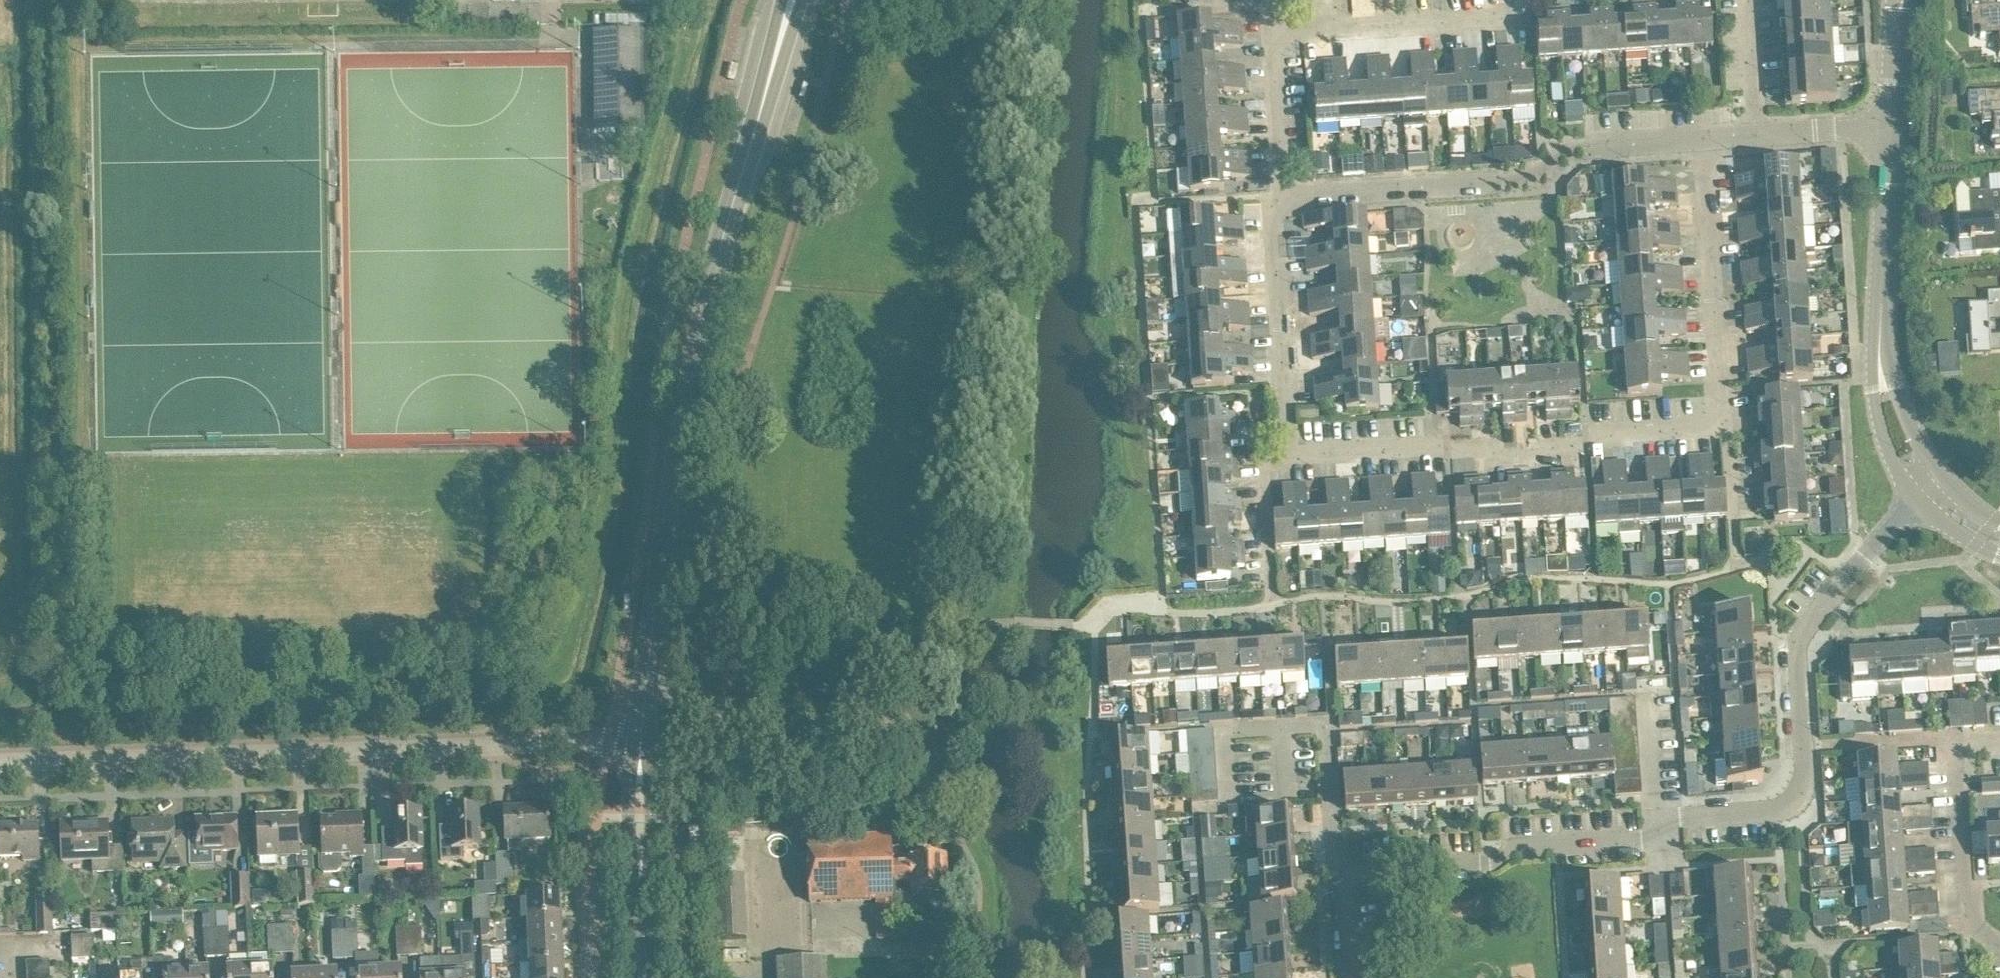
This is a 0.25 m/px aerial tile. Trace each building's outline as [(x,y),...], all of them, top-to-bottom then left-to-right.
[(1699,15),(1698,0),(1687,1),(1690,49),(1712,48),(1710,14),(1699,15)] [(1828,0),(1777,0),(1778,10),(1784,9),(1785,15),(1828,12),(1828,0)] [(1966,13),(1971,13),(1972,36),(1998,34),(1999,54),(1999,0),(1965,0),(1966,13)] [(1668,51),(1690,49),(1687,1),(1675,2),(1676,17),(1666,18),(1668,51)] [(1656,18),(1655,3),(1643,4),(1647,52),(1668,51),(1666,18),(1656,18)] [(1625,54),(1647,52),(1643,4),(1632,5),(1633,20),(1623,21),(1625,54)] [(1613,21),(1612,6),(1600,7),(1603,55),(1625,54),(1623,21),(1613,21)] [(1582,57),(1603,55),(1600,7),(1589,8),(1590,23),(1580,24),(1582,57)] [(1570,24),(1569,9),(1557,10),(1561,58),(1582,57),(1580,24),(1570,24)] [(1538,60),(1561,58),(1557,10),(1546,11),(1547,26),(1536,27),(1538,60)] [(1780,34),(1830,30),(1828,12),(1785,15),(1785,22),(1779,22),(1780,34)] [(1211,26),(1210,15),(1178,18),(1179,41),(1241,36),(1241,24),(1211,26)] [(1830,30),(1780,34),(1781,46),(1787,45),(1787,51),(1831,48),(1830,30)] [(1155,31),(1147,32),(1147,44),(1156,43),(1155,31)] [(594,131),(622,131),(642,131),(641,32),(594,32),(594,131)] [(1181,62),(1214,59),(1213,50),(1242,48),(1241,36),(1179,41),(1181,62)] [(1521,77),(1519,48),(1507,49),(1512,111),(1534,109),(1532,77),(1521,77)] [(1831,48),(1787,51),(1788,58),(1781,58),(1782,70),(1832,66),(1831,52),(1831,48)] [(1490,113),(1512,111),(1507,49),(1496,49),(1498,79),(1488,80),(1490,113)] [(1478,80),(1476,51),(1464,52),(1469,114),(1490,113),(1488,80),(1478,80)] [(1447,116),(1469,114),(1464,52),(1453,52),(1455,82),(1445,82),(1447,116)] [(1435,83),(1433,54),(1421,55),(1426,117),(1447,116),(1445,82),(1435,83)] [(1426,127),(1426,117),(1421,55),(1409,55),(1412,85),(1401,86),(1404,119),(1404,129),(1426,127)] [(1392,86),(1390,57),(1377,58),(1382,120),(1404,119),(1401,86),(1392,86)] [(1360,122),(1382,120),(1377,58),(1366,58),(1368,88),(1358,89),(1360,122)] [(1214,69),(1214,59),(1181,62),(1182,83),(1245,79),(1244,67),(1214,69)] [(1348,89),(1346,60),(1334,61),(1339,123),(1360,122),(1358,89),(1348,89)] [(1316,125),(1339,123),(1334,61),(1322,62),(1324,91),(1314,92),(1316,125)] [(1833,84),(1832,66),(1782,70),(1783,81),(1790,81),(1790,87),(1833,84)] [(1184,105),(1216,103),(1216,93),(1245,91),(1245,79),(1182,83),(1184,105)] [(1952,82),(1940,82),(1940,99),(1952,98),(1952,82)] [(1785,107),(1835,103),(1833,84),(1790,87),(1791,93),(1784,94),(1785,107)] [(1561,88),(1551,88),(1552,104),(1562,104),(1561,88)] [(1968,93),(1970,115),(1981,115),(1982,124),(1993,123),(1995,148),(1999,148),(1999,91),(1968,93)] [(1217,112),(1216,103),(1184,105),(1185,127),(1248,122),(1247,110),(1217,112)] [(1583,115),(1565,116),(1566,124),(1583,123),(1583,115)] [(1155,128),(1166,127),(1165,119),(1154,120),(1155,128)] [(1187,148),(1219,146),(1219,136),(1248,134),(1248,122),(1185,127),(1187,148)] [(610,150),(627,150),(626,140),(610,140),(610,150)] [(1220,155),(1219,146),(1187,148),(1188,170),(1251,165),(1250,153),(1220,155)] [(1493,150),(1493,155),(1494,166),(1507,165),(1506,149),(1493,150)] [(1328,154),(1312,155),(1313,171),(1329,170),(1328,154)] [(1765,176),(1735,178),(1736,190),(1798,185),(1797,163),(1782,164),(1782,154),(1764,155),(1765,165),(1764,165),(1765,176)] [(1408,170),(1417,169),(1416,155),(1407,155),(1408,170)] [(1472,167),(1494,166),(1493,155),(1471,157),(1472,167)] [(1190,192),(1223,190),(1222,179),(1251,177),(1251,165),(1188,170),(1190,192)] [(1646,184),(1645,173),(1612,176),(1612,178),(1601,179),(1602,199),(1614,198),(1676,194),(1675,182),(1646,184)] [(1826,194),(1838,193),(1837,182),(1826,183),(1826,194)] [(1800,206),(1798,185),(1736,190),(1737,201),(1766,199),(1767,209),(1800,206)] [(1985,193),(1985,185),(1971,186),(1972,194),(1970,194),(1972,217),(1958,218),(1960,255),(1999,252),(1999,192),(1985,193)] [(1676,194),(1614,198),(1615,220),(1648,217),(1647,208),(1677,206),(1676,194)] [(1568,199),(1559,200),(1559,214),(1569,214),(1568,199)] [(1739,233),(1801,228),(1800,206),(1767,209),(1768,219),(1738,221),(1739,233)] [(1213,221),(1212,210),(1167,213),(1169,237),(1243,232),(1243,219),(1213,221)] [(1414,210),(1408,210),(1403,210),(1404,222),(1393,223),(1394,232),(1424,230),(1423,217),(1414,210)] [(1367,235),(1365,212),(1303,217),(1304,229),(1333,227),(1334,237),(1367,235)] [(1649,227),(1648,217),(1615,220),(1617,241),(1679,237),(1678,225),(1649,227)] [(1803,250),(1801,228),(1739,233),(1740,245),(1769,243),(1770,252),(1803,250)] [(1244,242),(1243,232),(1169,237),(1170,259),(1215,255),(1215,244),(1244,242)] [(1306,261),(1368,256),(1367,235),(1334,237),(1335,247),(1305,249),(1306,261)] [(1618,263),(1651,261),(1650,251),(1680,248),(1679,237),(1617,241),(1618,263)] [(1742,276),(1804,271),(1803,250),(1770,252),(1770,262),(1741,264),(1742,276)] [(1215,255),(1170,259),(1172,280),(1246,274),(1245,262),(1216,264),(1215,255)] [(1370,278),(1368,256),(1306,261),(1307,273),(1336,271),(1337,280),(1370,278)] [(1652,271),(1651,261),(1618,263),(1620,285),(1682,281),(1681,269),(1652,271)] [(1806,293),(1804,271),(1742,276),(1743,287),(1772,285),(1773,295),(1806,293)] [(1247,285),(1246,274),(1172,280),(1173,301),(1185,301),(1219,298),(1218,288),(1247,285)] [(1414,275),(1398,276),(1398,278),(1399,288),(1415,287),(1414,275)] [(1309,304),(1371,300),(1370,278),(1337,280),(1338,290),(1308,292),(1309,304)] [(1621,307),(1654,304),(1653,294),(1683,293),(1682,281),(1620,285),(1621,307)] [(1987,293),(1988,306),(1964,308),(1964,311),(1968,311),(1970,337),(1966,337),(1967,355),(1999,352),(1999,335),(1992,335),(1991,322),(1999,321),(1999,292),(1987,293)] [(1745,320),(1807,315),(1806,293),(1773,295),(1774,305),(1744,307),(1745,320)] [(1219,307),(1219,298),(1185,301),(1187,321),(1249,317),(1248,305),(1219,307)] [(1373,322),(1371,300),(1309,304),(1309,316),(1339,314),(1340,324),(1373,322)] [(1655,314),(1654,304),(1621,307),(1623,328),(1685,324),(1684,312),(1655,314)] [(1159,315),(1147,316),(1147,324),(1159,323),(1159,315)] [(1809,337),(1807,315),(1745,320),(1746,331),(1775,329),(1776,339),(1809,337)] [(1188,343),(1221,341),(1220,330),(1250,328),(1249,317),(1187,321),(1188,343)] [(1340,333),(1311,335),(1312,348),(1374,344),(1373,322),(1340,324),(1340,333)] [(1624,350),(1657,347),(1656,338),(1686,335),(1685,324),(1623,328),(1624,350)] [(1487,330),(1487,332),(1488,340),(1501,340),(1500,330),(1487,330)] [(1748,363),(1810,358),(1809,337),(1776,339),(1777,349),(1747,351),(1748,363)] [(1222,350),(1221,341),(1188,343),(1190,364),(1252,361),(1251,348),(1222,350)] [(1376,365),(1374,344),(1312,348),(1312,360),(1342,357),(1343,367),(1376,365)] [(1658,357),(1657,347),(1624,350),(1626,371),(1688,367),(1687,355),(1658,357)] [(1959,374),(1958,354),(1925,356),(1929,374),(1939,373),(1940,376),(1959,374)] [(1812,381),(1810,358),(1748,363),(1749,374),(1778,372),(1779,383),(1812,381)] [(1191,387),(1224,384),(1224,373),(1253,371),(1252,361),(1190,364),(1191,387)] [(1315,391),(1377,387),(1376,365),(1343,367),(1343,377),(1314,379),(1315,391)] [(1627,394),(1660,392),(1659,381),(1689,379),(1688,367),(1626,371),(1627,394)] [(1558,421),(1570,420),(1569,405),(1579,404),(1577,371),(1555,373),(1558,421)] [(1558,421),(1555,373),(1533,374),(1535,407),(1545,407),(1546,422),(1558,421)] [(1515,424),(1527,423),(1526,408),(1535,407),(1533,374),(1512,376),(1515,424)] [(1515,424),(1512,376),(1490,377),(1492,410),(1502,410),(1503,425),(1515,424)] [(1472,427),(1484,426),(1483,411),(1492,410),(1490,377),(1468,379),(1472,427)] [(1446,381),(1447,402),(1448,414),(1459,413),(1460,428),(1472,427),(1468,379),(1446,381)] [(1379,409),(1377,387),(1315,391),(1315,403),(1345,400),(1346,411),(1379,409)] [(1752,415),(1800,411),(1798,389),(1765,391),(1766,402),(1751,403),(1752,415)] [(1447,402),(1436,403),(1436,414),(1448,414),(1447,402)] [(1219,415),(1218,404),(1185,406),(1186,429),(1234,425),(1233,414),(1219,415)] [(1801,433),(1800,411),(1752,415),(1752,427),(1767,426),(1768,435),(1801,433)] [(1188,450),(1221,448),(1220,438),(1235,437),(1234,425),(1186,429),(1188,450)] [(1755,458),(1803,455),(1801,433),(1768,435),(1769,445),(1754,446),(1755,458)] [(1221,458),(1221,448),(1188,450),(1189,472),(1237,469),(1236,457),(1221,458)] [(1842,453),(1830,454),(1830,461),(1835,466),(1842,465),(1842,453)] [(1804,476),(1803,455),(1755,458),(1755,470),(1770,469),(1771,478),(1804,476)] [(1713,485),(1711,456),(1699,457),(1704,519),(1726,517),(1724,484),(1713,485)] [(1682,521),(1704,519),(1699,457),(1688,457),(1690,487),(1680,488),(1682,521)] [(1662,533),(1683,532),(1682,521),(1680,488),(1670,488),(1668,459),(1657,460),(1661,522),(1662,533)] [(1639,524),(1661,522),(1657,460),(1645,460),(1647,490),(1637,491),(1639,524)] [(1627,491),(1625,462),(1613,463),(1618,525),(1639,524),(1637,491),(1627,491)] [(1595,527),(1618,525),(1613,463),(1602,463),(1604,493),(1593,494),(1595,527)] [(1191,493),(1224,491),(1223,481),(1238,480),(1237,469),(1189,472),(1191,493)] [(1574,486),(1573,471),(1561,472),(1565,520),(1587,518),(1585,485),(1574,486)] [(1543,521),(1565,520),(1561,472),(1550,473),(1551,488),(1541,488),(1543,521)] [(1531,489),(1530,474),(1518,475),(1522,523),(1543,521),(1541,488),(1531,489)] [(1436,504),(1434,475),(1423,476),(1428,538),(1450,537),(1447,504),(1436,504)] [(1501,524),(1522,523),(1518,475),(1506,476),(1507,491),(1498,491),(1501,524)] [(1405,540),(1428,538),(1423,476),(1411,477),(1413,506),(1403,507),(1405,540)] [(1758,501),(1806,498),(1804,476),(1771,478),(1772,488),(1757,489),(1758,501)] [(1488,492),(1487,477),(1475,478),(1479,525),(1501,524),(1498,491),(1488,492)] [(1393,508),(1391,478),(1380,479),(1384,541),(1405,540),(1403,507),(1393,508)] [(1456,527),(1479,525),(1475,478),(1463,479),(1464,494),(1454,494),(1456,527)] [(1362,543),(1384,541),(1380,479),(1368,480),(1370,509),(1360,510),(1362,543)] [(1350,510),(1348,481),(1336,482),(1340,544),(1362,543),(1360,510),(1350,510)] [(1319,546),(1340,544),(1336,482),(1325,482),(1327,512),(1317,513),(1319,546)] [(1307,514),(1305,484),(1294,485),(1298,547),(1319,546),(1317,513),(1307,514)] [(1275,549),(1298,547),(1294,485),(1281,486),(1284,515),(1273,516),(1275,549)] [(1224,501),(1224,491),(1191,493),(1192,515),(1240,512),(1239,500),(1224,501)] [(1807,520),(1806,498),(1758,501),(1758,513),(1773,512),(1774,523),(1807,520)] [(1194,537),(1227,534),(1226,525),(1241,524),(1240,512),(1192,515),(1194,537)] [(1227,544),(1227,534),(1194,537),(1195,558),(1243,555),(1242,543),(1227,544)] [(1697,570),(1697,553),(1676,553),(1676,570),(1697,570)] [(1197,581),(1230,578),(1229,568),(1244,566),(1243,555),(1195,558),(1197,581)] [(1307,589),(1322,588),(1320,571),(1305,572),(1307,589)] [(1227,584),(1210,585),(1211,593),(1227,592),(1227,584)] [(1716,633),(1751,631),(1750,609),(1714,611),(1716,631),(1716,633)] [(1626,652),(1648,650),(1646,615),(1623,617),(1626,652)] [(1604,653),(1626,652),(1623,617),(1602,618),(1604,653)] [(1583,655),(1604,653),(1602,618),(1580,620),(1583,655)] [(1561,656),(1583,655),(1580,620),(1559,621),(1561,656)] [(1540,658),(1561,656),(1559,621),(1537,623),(1540,658)] [(1518,659),(1540,658),(1537,623),(1516,624),(1518,659)] [(1497,661),(1518,659),(1516,624),(1494,626),(1497,661)] [(1675,637),(1682,636),(1681,624),(1674,624),(1675,637)] [(1474,662),(1497,661),(1494,626),(1472,628),(1473,648),(1474,662)] [(1974,663),(1999,661),(1996,627),(1971,628),(1974,663)] [(1950,665),(1951,679),(1975,677),(1974,663),(1971,628),(1947,630),(1949,646),(1950,665)] [(1753,653),(1751,631),(1716,633),(1717,654),(1717,656),(1753,653)] [(1676,648),(1677,648),(1683,648),(1682,636),(1675,637),(1676,648)] [(1300,639),(1279,641),(1281,676),(1284,675),(1304,674),(1302,647),(1302,644),(1302,639),(1300,639)] [(1260,677),(1281,676),(1279,641),(1257,642),(1260,677)] [(1238,679),(1260,677),(1257,642),(1236,643),(1238,679)] [(1217,680),(1238,679),(1236,643),(1214,645),(1217,680)] [(1445,680),(1468,679),(1466,644),(1443,646),(1445,680)] [(1195,682),(1217,680),(1214,645),(1193,646),(1195,682)] [(1174,683),(1195,682),(1193,646),(1171,648),(1174,683)] [(1424,682),(1445,680),(1443,646),(1422,647),(1424,682)] [(1950,665),(1949,646),(1923,648),(1926,682),(1927,682),(1951,681),(1951,679),(1950,665)] [(1107,652),(1107,647),(1106,647),(1108,688),(1131,686),(1128,650),(1107,652)] [(1402,683),(1424,682),(1422,647),(1400,648),(1402,683)] [(1152,685),(1174,683),(1171,648),(1150,649),(1152,685)] [(1381,685),(1402,683),(1400,648),(1378,650),(1381,685)] [(1926,682),(1923,648),(1899,649),(1901,684),(1902,684),(1903,696),(1927,695),(1927,682),(1926,682)] [(1131,686),(1152,685),(1150,649),(1128,650),(1131,686)] [(1877,686),(1901,684),(1899,649),(1874,651),(1877,686)] [(1359,686),(1381,685),(1378,650),(1357,651),(1359,686)] [(1337,688),(1359,686),(1357,651),(1334,653),(1337,688)] [(1838,672),(1840,700),(1877,698),(1876,686),(1877,686),(1874,651),(1849,653),(1850,671),(1838,672)] [(1719,677),(1754,674),(1753,653),(1717,656),(1719,677)] [(1678,680),(1685,679),(1685,667),(1677,667),(1678,680)] [(1720,698),(1755,696),(1754,674),(1719,677),(1720,698)] [(1630,692),(1634,691),(1636,691),(1635,675),(1628,676),(1630,692)] [(1623,692),(1630,692),(1628,676),(1622,677),(1623,692)] [(1678,691),(1680,691),(1686,691),(1685,679),(1678,680),(1678,691)] [(1233,682),(1234,694),(1251,693),(1250,680),(1233,682)] [(1499,694),(1493,694),(1493,695),(1487,695),(1487,702),(1499,701),(1499,694)] [(1757,717),(1755,696),(1720,698),(1711,698),(1712,709),(1721,709),(1722,720),(1757,717)] [(1609,713),(1635,711),(1634,699),(1609,701),(1609,707),(1609,713)] [(1974,727),(1987,727),(1985,700),(1972,701),(1974,727)] [(1950,729),(1962,728),(1960,701),(1948,702),(1950,729)] [(1962,728),(1963,728),(1974,727),(1972,701),(1960,701),(1962,728)] [(1521,714),(1534,713),(1544,712),(1544,705),(1521,707),(1521,714)] [(1295,717),(1307,716),(1307,709),(1295,710),(1295,717)] [(1166,726),(1178,725),(1177,718),(1178,718),(1177,714),(1177,711),(1165,712),(1166,726)] [(1610,725),(1636,723),(1635,711),(1609,713),(1610,725)] [(1178,718),(1177,718),(1178,725),(1189,724),(1189,717),(1188,713),(1177,714),(1178,718)] [(1340,729),(1362,727),(1361,719),(1362,719),(1362,713),(1359,713),(1339,715),(1340,729)] [(1134,718),(1135,728),(1150,727),(1149,717),(1134,718)] [(1384,725),(1395,724),(1395,718),(1395,717),(1383,718),(1384,725)] [(1724,741),(1758,739),(1757,717),(1722,720),(1724,741)] [(1362,727),(1372,726),(1384,725),(1383,718),(1362,719),(1361,719),(1362,727)] [(1611,737),(1637,735),(1636,723),(1610,725),(1611,737)] [(1905,732),(1922,731),(1921,723),(1904,724),(1905,732)] [(1889,734),(1905,732),(1904,724),(1888,726),(1889,734)] [(1855,736),(1871,735),(1871,725),(1854,727),(1855,736)] [(1406,738),(1418,737),(1429,736),(1428,729),(1405,731),(1406,738)] [(1188,745),(1214,743),(1213,730),(1187,732),(1188,745)] [(1159,756),(1157,734),(1106,738),(1106,739),(1112,738),(1113,760),(1148,757),(1159,756)] [(1363,747),(1363,741),(1362,734),(1360,734),(1340,735),(1341,749),(1363,747)] [(1612,749),(1638,747),(1637,735),(1611,737),(1611,741),(1612,749)] [(1725,763),(1759,760),(1758,739),(1724,741),(1725,763)] [(1591,777),(1614,775),(1613,772),(1613,760),(1612,749),(1611,741),(1589,742),(1591,777)] [(1570,778),(1591,777),(1589,742),(1567,744),(1570,778)] [(1188,756),(1214,754),(1214,743),(1188,745),(1188,755),(1188,756)] [(1548,780),(1570,778),(1567,744),(1546,745),(1548,780)] [(1526,782),(1548,780),(1546,745),(1524,747),(1526,782)] [(1505,783),(1526,782),(1524,747),(1502,748),(1505,783)] [(1613,760),(1639,758),(1638,747),(1612,749),(1613,760)] [(1482,785),(1505,783),(1502,748),(1480,750),(1482,785)] [(1684,753),(1685,766),(1692,765),(1698,765),(1698,764),(1697,764),(1696,755),(1694,753),(1691,753),(1684,753)] [(1189,768),(1215,766),(1214,754),(1188,756),(1189,768)] [(1896,766),(1895,755),(1857,758),(1859,780),(1929,776),(1928,763),(1896,766)] [(1452,768),(1454,803),(1477,801),(1474,766),(1474,756),(1464,757),(1464,767),(1452,768)] [(1115,781),(1150,779),(1148,757),(1113,760),(1115,781)] [(1613,772),(1639,770),(1639,758),(1613,760),(1613,772)] [(1761,781),(1759,760),(1725,763),(1715,764),(1717,785),(1732,784),(1744,784),(1762,782),(1762,781),(1761,781)] [(1190,780),(1216,778),(1215,766),(1189,768),(1190,780)] [(1433,804),(1454,803),(1452,768),(1430,769),(1433,804)] [(1411,806),(1433,804),(1430,769),(1409,771),(1411,806)] [(1614,784),(1640,782),(1639,770),(1613,772),(1614,775),(1614,784)] [(1389,807),(1411,806),(1409,771),(1387,772),(1389,807)] [(1368,809),(1389,807),(1387,772),(1365,774),(1368,809)] [(1345,810),(1368,809),(1365,774),(1343,775),(1345,810)] [(1929,776),(1859,780),(1860,802),(1898,799),(1898,790),(1930,788),(1929,776)] [(1191,791),(1217,790),(1216,778),(1190,780),(1191,791)] [(1116,803),(1152,800),(1150,779),(1115,781),(1116,803)] [(1982,795),(1999,793),(1999,781),(1967,783),(1969,813),(1983,812),(1982,795)] [(1615,796),(1620,796),(1641,794),(1640,782),(1614,784),(1615,796)] [(1744,784),(1732,784),(1733,793),(1745,792),(1744,784)] [(1192,804),(1218,802),(1217,790),(1191,791),(1192,804)] [(1899,809),(1898,799),(1860,802),(1862,824),(1932,819),(1931,806),(1899,809)] [(1118,824),(1153,822),(1152,800),(1116,803),(1118,824)] [(1246,837),(1256,836),(1291,834),(1289,811),(1271,812),(1271,805),(1244,807),(1246,837)] [(506,839),(530,838),(550,838),(548,807),(504,809),(506,839)] [(1524,827),(1522,807),(1511,808),(1514,828),(1524,827)] [(441,861),(463,860),(463,849),(480,848),(479,810),(451,811),(451,826),(439,827),(441,861)] [(422,851),(421,833),(421,813),(393,813),(393,829),(382,829),(382,847),(372,847),(375,878),(375,864),(406,863),(406,867),(424,867),(423,851),(422,851)] [(363,848),(361,814),(348,814),(348,818),(321,819),(323,853),(318,854),(319,870),(323,875),(338,874),(342,870),(342,856),(350,856),(350,859),(362,858),(363,879),(375,878),(372,847),(363,848)] [(1986,830),(1988,864),(1999,863),(1999,814),(1999,829),(1986,830)] [(259,867),(277,866),(277,858),(299,857),(297,816),(257,818),(259,867)] [(1202,841),(1217,840),(1216,816),(1200,817),(1202,841)] [(237,852),(236,818),(220,819),(221,820),(213,820),(213,819),(196,820),(197,853),(237,852)] [(1863,845),(1901,842),(1901,833),(1933,831),(1932,819),(1862,824),(1863,845)] [(134,861),(160,860),(160,865),(187,864),(186,834),(174,834),(173,821),(132,822),(133,836),(129,839),(129,848),(133,850),(134,861)] [(1120,846),(1155,843),(1153,822),(1118,824),(1120,846)] [(108,847),(107,823),(61,824),(63,861),(108,860),(108,874),(121,874),(120,847),(108,847)] [(38,845),(37,825),(0,827),(0,859),(23,858),(23,864),(39,863),(38,845)] [(699,829),(689,830),(691,853),(701,852),(699,829)] [(1257,858),(1292,855),(1291,834),(1256,836),(1257,858)] [(829,901),(876,900),(892,899),(892,886),(891,885),(890,865),(892,865),(891,837),(807,840),(809,902),(829,901)] [(1189,862),(1196,862),(1194,840),(1187,841),(1189,862)] [(1902,852),(1901,842),(1863,845),(1853,846),(1854,866),(1865,865),(1865,867),(1935,862),(1934,849),(1902,852)] [(1121,867),(1156,865),(1155,843),(1120,846),(1121,867)] [(495,864),(496,883),(496,886),(510,885),(509,853),(495,854),(495,864)] [(1259,879),(1294,877),(1292,855),(1257,858),(1259,879)] [(909,895),(946,894),(945,857),(910,858),(910,864),(892,865),(890,865),(891,885),(892,886),(909,885),(909,895)] [(1190,884),(1197,884),(1196,862),(1189,862),(1190,884)] [(1935,862),(1865,867),(1850,868),(1851,889),(1866,888),(1904,886),(1904,877),(1936,874),(1935,862)] [(1123,889),(1158,886),(1156,865),(1121,867),(1123,889)] [(1715,897),(1750,894),(1748,872),(1753,872),(1753,871),(1713,874),(1715,897)] [(297,906),(314,905),(313,874),(299,874),(296,875),(297,906)] [(232,909),(249,908),(248,900),(250,900),(249,875),(231,875),(232,909)] [(718,940),(746,939),(743,875),(715,876),(718,940)] [(1585,906),(1620,904),(1620,902),(1630,901),(1628,875),(1612,876),(1612,881),(1584,883),(1585,906)] [(1671,899),(1685,898),(1683,876),(1669,877),(1671,899)] [(1260,902),(1295,899),(1294,877),(1259,879),(1260,902)] [(1650,901),(1653,901),(1664,900),(1662,877),(1649,878),(1650,901)] [(496,886),(496,883),(474,884),(475,897),(496,896),(496,886)] [(1119,912),(1144,910),(1159,909),(1158,886),(1123,889),(1124,910),(1119,910),(1119,912)] [(1905,895),(1904,886),(1866,888),(1868,910),(1938,905),(1937,892),(1905,895)] [(528,918),(560,916),(559,893),(527,895),(528,918)] [(1716,918),(1751,916),(1750,894),(1715,897),(1716,918)] [(37,934),(53,933),(52,897),(36,898),(37,934)] [(490,920),(489,897),(472,897),(473,914),(473,921),(480,921),(489,920),(490,920)] [(893,940),(892,899),(876,900),(877,940),(893,940)] [(249,908),(267,908),(267,900),(250,900),(248,900),(249,908)] [(1654,917),(1665,916),(1664,900),(1653,901),(1654,917)] [(1,924),(12,925),(13,904),(2,904),(1,924)] [(1587,927),(1622,925),(1620,904),(1585,906),(1587,927)] [(1869,932),(1907,930),(1907,919),(1939,917),(1938,905),(1868,910),(1869,932)] [(1251,932),(1286,930),(1284,907),(1249,910),(1251,932)] [(1863,922),(1862,907),(1835,908),(1835,923),(1863,922)] [(416,928),(415,908),(408,908),(409,928),(410,928),(411,957),(423,957),(423,954),(423,953),(422,928),(416,928)] [(1671,921),(1680,921),(1679,909),(1670,909),(1671,921)] [(151,927),(183,925),(183,911),(151,913),(151,927)] [(1193,926),(1200,925),(1199,913),(1192,914),(1193,926)] [(116,914),(113,914),(90,915),(90,931),(117,930),(116,914)] [(529,942),(561,940),(560,916),(528,918),(529,942)] [(1718,940),(1753,937),(1751,916),(1716,918),(1718,940)] [(1149,939),(1148,917),(1107,920),(1107,921),(1112,921),(1114,942),(1149,939)] [(0,919),(0,936),(16,935),(16,930),(1,931),(0,919)] [(481,938),(487,938),(489,935),(489,920),(480,921),(481,938)] [(1672,933),(1681,933),(1680,921),(1671,921),(1672,933)] [(475,963),(474,934),(473,925),(455,926),(456,941),(461,941),(462,963),(475,963)] [(1588,949),(1623,947),(1622,925),(1587,927),(1588,949)] [(268,955),(282,954),(281,926),(267,927),(268,955)] [(282,954),(294,953),(293,926),(281,926),(282,954)] [(1655,944),(1667,944),(1666,926),(1653,926),(1655,944)] [(397,958),(411,957),(410,928),(409,928),(397,929),(396,929),(397,958)] [(205,957),(217,956),(216,929),(204,930),(205,957)] [(217,956),(230,956),(228,929),(216,929),(217,956)] [(334,959),(347,958),(346,930),(333,931),(334,959)] [(347,958),(359,958),(358,930),(346,930),(347,958)] [(1252,954),(1287,951),(1286,930),(1251,932),(1252,954)] [(947,944),(946,935),(905,935),(905,944),(947,944)] [(1215,942),(1215,935),(1208,935),(1210,956),(1221,956),(1220,941),(1215,942)] [(72,947),(94,947),(93,936),(71,937),(72,947)] [(1719,962),(1754,959),(1753,937),(1718,940),(1719,962)] [(1115,963),(1151,961),(1149,939),(1114,942),(1115,963)] [(530,964),(562,962),(561,940),(529,942),(530,964)] [(894,955),(945,954),(945,944),(894,945),(894,955)] [(1658,966),(1668,965),(1667,944),(1655,944),(1656,966),(1658,966)] [(1937,955),(1936,944),(1898,946),(1900,969),(1957,965),(1956,954),(1937,955)] [(72,960),(92,960),(94,959),(94,947),(72,947),(72,960)] [(1590,971),(1625,969),(1623,947),(1588,949),(1590,971)] [(482,966),(491,966),(491,952),(487,949),(482,949),(482,966)] [(1254,975),(1289,973),(1287,951),(1252,954),(1254,975)] [(1674,965),(1683,964),(1682,952),(1673,952),(1674,965)] [(268,955),(249,956),(251,977),(272,977),(272,966),(269,966),(268,955)] [(249,956),(230,956),(231,968),(227,968),(228,977),(251,977),(249,956)] [(173,958),(153,959),(154,977),(186,977),(186,970),(173,971),(173,958)] [(153,959),(141,960),(141,963),(130,964),(130,972),(119,972),(119,977),(118,977),(154,977),(153,959)] [(826,959),(777,961),(778,977),(827,977),(826,959)] [(1754,959),(1719,962),(1720,977),(1756,977),(1754,959)] [(442,960),(420,961),(420,975),(421,977),(444,977),(444,974),(443,974),(442,960)] [(27,975),(50,974),(49,961),(26,962),(27,975)] [(1151,961),(1115,963),(1116,977),(1152,977),(1151,961)] [(562,962),(530,964),(530,965),(519,965),(520,977),(563,977),(562,962)] [(1675,976),(1684,976),(1683,964),(1674,965),(1675,976)] [(1668,965),(1658,966),(1659,975),(1661,975),(1661,977),(1670,977),(1670,974),(1669,974),(1668,965)] [(1939,977),(1958,976),(1957,965),(1900,969),(1901,977),(1939,977)] [(482,966),(483,977),(492,977),(491,966),(482,966)] [(401,968),(378,969),(379,977),(401,977),(401,968)] [(208,969),(186,970),(186,977),(209,977),(208,969)] [(378,969),(356,970),(356,977),(379,977),(378,969)] [(1625,969),(1590,971),(1590,977),(1625,977),(1625,969)]
